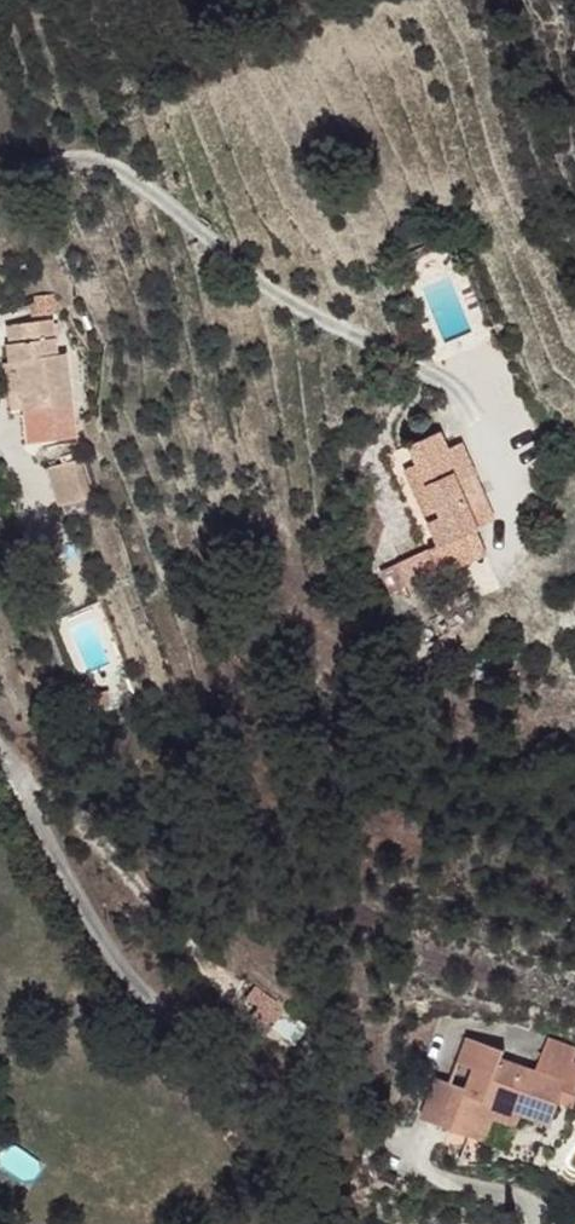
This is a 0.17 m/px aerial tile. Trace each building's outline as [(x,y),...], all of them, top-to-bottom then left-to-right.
[(27,292),(28,312),(58,310),(56,291),(27,292)] [(0,367),(0,414),(53,413),(54,359),(41,361),(43,325),(2,329),(0,345),(0,365),(0,367)] [(420,511),(395,524),(443,532),(473,515),(442,445),(457,436),(444,405),(429,414),(421,394),(387,410),(398,428),(422,479),(406,485),(420,511)] [(382,435),(406,485),(422,479),(398,428),(382,435)] [(385,528),(403,564),(448,544),(443,532),(395,524),(385,528)] [(421,574),(422,599),(442,592),(441,573),(421,574)] [(236,1011),(291,1049),(307,1026),(252,988),(236,1011)] [(475,1044),(465,1073),(482,1079),(475,1099),(443,1090),(427,1133),(458,1144),(473,1104),(501,1114),(552,1133),(560,1110),(567,1091),(574,1093),(574,1072),(574,1071),(574,1070),(574,1056),(551,1048),(539,1080),(505,1068),(509,1057),(475,1044)] [(482,1079),(465,1073),(458,1093),(475,1099),(482,1079)] [(567,1091),(560,1110),(574,1115),(574,1114),(574,1093),(567,1091)] [(501,1114),(473,1104),(458,1144),(475,1148),(481,1126),(495,1131),(501,1114)]
